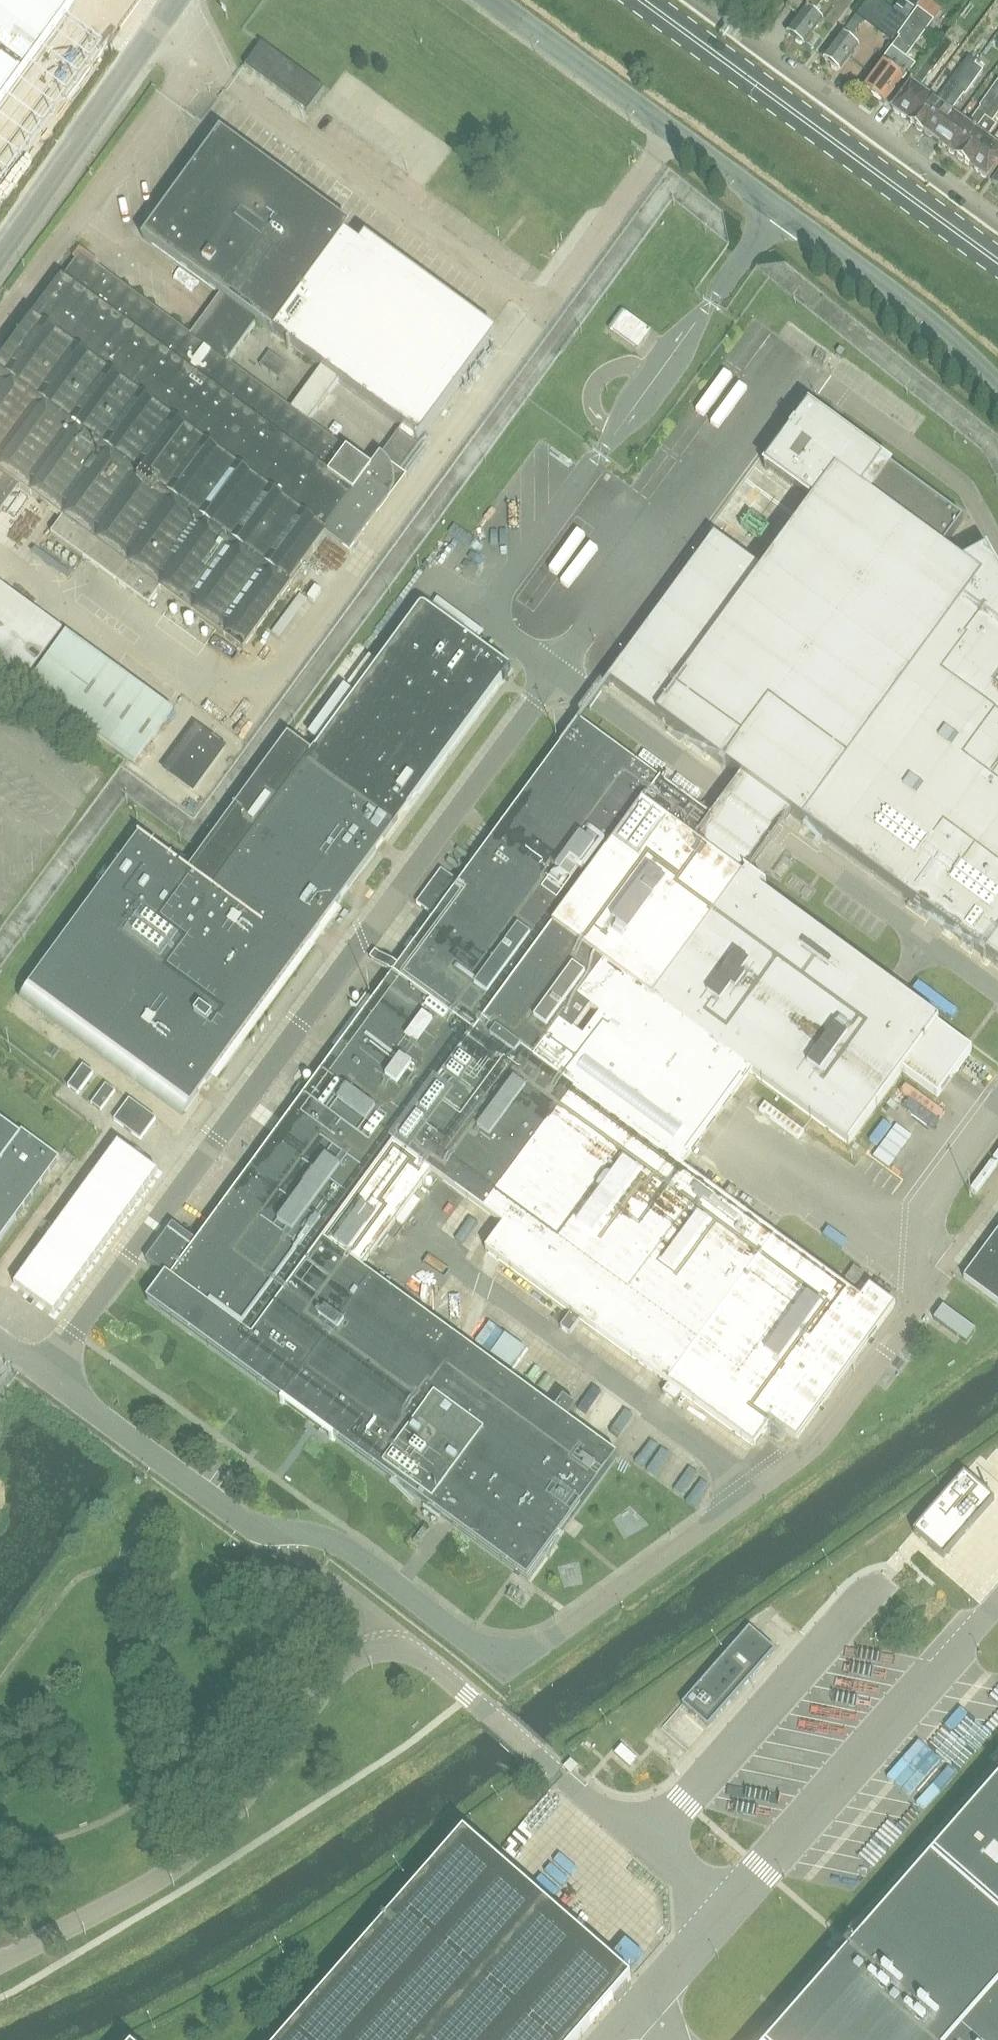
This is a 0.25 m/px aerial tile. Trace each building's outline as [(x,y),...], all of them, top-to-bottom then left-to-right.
[(62,20),(73,5),(67,0),(0,0),(0,105),(62,20)] [(824,0),(791,0),(786,7),(800,17),(787,33),(795,39),(795,42),(799,45),(803,45),(804,46),(805,45),(812,50),(820,40),(812,34),(822,21),(813,14),(824,0)] [(879,31),(892,41),(922,0),(902,0),(893,12),(879,31)] [(883,62),(864,87),(886,103),(904,77),(915,63),(907,58),(934,21),(918,9),(897,38),(899,39),(883,62)] [(859,47),(849,40),(865,20),(857,14),(824,59),(831,65),(831,68),(836,71),(839,71),(840,72),(859,47)] [(952,45),(944,39),(893,109),(912,122),(920,110),(916,108),(926,95),(918,89),(931,72),(932,73),(952,45)] [(261,46),(244,68),(306,114),(323,91),(261,46)] [(920,110),(912,122),(926,133),(945,108),(976,67),(974,65),(976,62),(969,57),(936,102),(928,96),(926,95),(916,108),(920,110)] [(926,133),(944,145),(952,134),(949,131),(958,118),(950,112),(963,95),(964,96),(982,71),(976,67),(945,108),(926,133)] [(967,125),(958,118),(949,131),(952,134),(944,145),(959,156),(977,132),(997,104),(997,81),(967,125)] [(977,132),(959,156),(972,165),(980,154),(984,157),(993,144),(987,139),(996,126),(991,123),(997,114),(997,104),(977,132)] [(31,129),(30,152),(42,152),(43,129),(31,129)] [(274,334),(346,236),(216,140),(144,238),(221,294),(203,319),(241,347),(250,335),(249,334),(258,322),(274,334)] [(972,165),(990,179),(997,168),(997,148),(993,144),(984,157),(980,154),(972,165)] [(289,412),(306,425),(339,381),(402,428),(399,432),(414,442),(417,438),(419,440),(491,342),(360,246),(346,236),(274,334),(321,368),(289,412)] [(242,651),(283,595),(325,536),(350,554),(407,477),(426,451),(414,442),(399,432),(370,472),(323,437),(306,425),(289,412),(274,401),(277,397),(251,378),(248,382),(226,366),(237,351),(238,352),(241,347),(203,319),(189,338),(80,259),(62,283),(58,280),(57,280),(49,292),(53,296),(44,308),(33,324),(0,369),(0,508),(16,485),(63,519),(50,536),(51,537),(84,560),(148,607),(160,591),(242,651)] [(493,318),(500,301),(485,295),(479,313),(493,318)] [(612,329),(635,346),(647,329),(624,313),(612,329)] [(760,320),(731,358),(749,371),(778,333),(760,320)] [(717,414),(746,376),(729,363),(700,400),(707,405),(706,406),(717,414)] [(686,457),(714,418),(697,405),(669,445),(686,457)] [(766,467),(764,469),(767,471),(768,469),(814,503),(763,572),(717,539),(719,536),(717,534),(606,685),(608,687),(611,683),(997,967),(997,573),(986,552),(962,565),(942,550),(963,521),(809,408),(766,467)] [(62,629),(0,584),(0,674),(18,688),(30,672),(62,629)] [(185,1112),(199,1093),(221,1062),(218,1059),(234,1037),(238,1040),(399,820),(392,815),(397,808),(398,809),(400,810),(401,810),(403,810),(405,810),(406,810),(408,809),(409,808),(410,807),(511,669),(427,608),(426,607),(425,607),(423,606),(422,607),(421,607),(420,608),(419,609),(315,751),(315,750),(311,755),(289,739),(191,873),(139,835),(139,836),(141,838),(25,996),(185,1112)] [(103,660),(66,633),(28,684),(65,711),(103,660)] [(561,747),(374,1001),(197,1243),(173,1225),(147,1261),(166,1276),(149,1300),(559,1600),(591,1557),(615,1574),(672,1496),(568,1420),(577,1408),(564,1399),(555,1411),(361,1269),(432,1173),(504,1226),(486,1251),(572,1313),(561,1327),(570,1334),(581,1320),(669,1384),(663,1393),(676,1402),(682,1394),(754,1447),(773,1422),(797,1440),(895,1306),(864,1283),(857,1293),(863,1298),(861,1300),(680,1168),(750,1072),(849,1145),(903,1071),(938,1097),(972,1050),(937,1024),(939,1022),(760,891),(763,888),(766,889),(767,888),(744,872),(746,875),(743,879),(693,843),(711,819),(581,724),(582,723),(579,721),(560,746),(561,747)] [(169,775),(191,791),(222,747),(200,731),(169,775)] [(188,790),(182,799),(199,810),(205,802),(188,790)] [(454,879),(441,869),(417,903),(430,913),(454,879)] [(375,950),(370,958),(376,963),(382,955),(375,950)] [(960,1000),(948,1014),(965,1028),(977,1014),(960,1000)] [(78,1094),(94,1073),(84,1066),(68,1087),(78,1094)] [(106,1084),(91,1103),(101,1111),(116,1091),(106,1084)] [(156,1119),(130,1099),(115,1120),(141,1140),(156,1119)] [(57,1161),(60,1158),(22,1130),(20,1133),(0,1119),(0,1240),(57,1161)] [(997,1166),(991,1161),(971,1190),(976,1194),(997,1166)] [(739,1192),(730,1186),(722,1197),(730,1203),(739,1192)] [(964,1278),(997,1303),(997,1232),(969,1272),(968,1272),(964,1278)] [(864,1274),(854,1267),(846,1278),(855,1285),(864,1274)] [(471,1333),(485,1335),(493,1285),(479,1283),(471,1333)] [(934,1319),(956,1336),(960,1338),(966,1343),(975,1330),(943,1307),(934,1319)] [(491,1347),(520,1366),(531,1349),(503,1330),(491,1347)] [(914,1532),(913,1532),(944,1559),(994,1500),(987,1494),(983,1490),(965,1474),(964,1474),(914,1532)] [(683,1490),(695,1498),(704,1483),(692,1476),(683,1490)] [(750,1629),(683,1704),(708,1726),(774,1651),(750,1629)] [(857,1642),(851,1659),(881,1670),(887,1653),(857,1642)] [(615,1753),(631,1767),(638,1759),(622,1745),(615,1753)] [(768,2039),(997,2039),(997,1764),(768,2039)] [(631,1979),(464,1833),(283,2039),(578,2039),(631,1979)]
